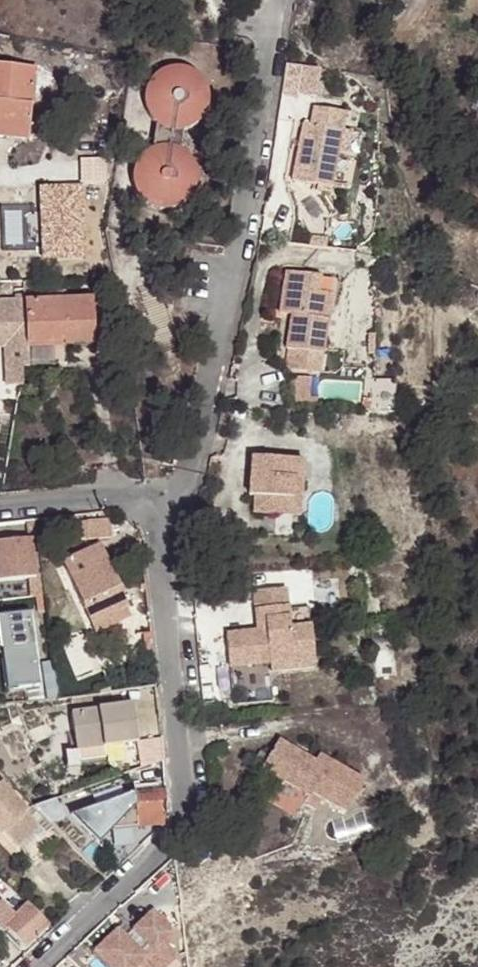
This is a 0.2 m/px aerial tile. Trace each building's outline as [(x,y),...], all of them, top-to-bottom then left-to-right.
[(31,105),(36,68),(0,64),(0,102),(31,105)] [(147,118),(156,126),(181,131),(188,128),(197,121),(204,112),(207,100),(205,89),(200,79),(192,71),(182,67),(170,66),(159,69),(150,76),(144,86),(141,96),(142,108),(147,118)] [(285,66),(280,97),(294,99),(297,81),(299,68),(285,66)] [(297,81),(294,99),(306,101),(309,83),(297,81)] [(31,105),(0,102),(0,139),(28,143),(31,105)] [(346,115),(315,109),(312,126),(304,124),(293,181),(332,188),(346,115)] [(156,126),(152,146),(178,149),(181,131),(156,126)] [(178,149),(152,146),(145,149),(136,156),(131,167),(129,178),(131,189),(137,199),(146,206),(157,209),(168,209),(179,205),(188,198),(193,188),(195,176),(192,165),(186,155),(178,149)] [(321,278),(285,273),(279,313),(290,315),(285,349),(289,350),(286,370),(320,375),(328,321),(322,320),(326,296),(318,294),(321,278)] [(46,303),(24,303),(24,330),(44,330),(45,344),(63,343),(63,348),(93,347),(92,302),(61,303),(60,288),(45,288),(46,303)] [(0,305),(0,350),(25,348),(23,298),(13,298),(14,304),(0,305)] [(25,345),(45,344),(44,330),(24,330),(25,345)] [(252,458),(251,479),(258,480),(257,499),(255,515),(277,517),(279,501),(292,502),(294,482),(303,483),(305,463),(252,458)] [(300,519),(303,483),(294,482),(292,502),(279,501),(277,517),(300,519)] [(88,522),(89,537),(112,535),(109,520),(88,522)] [(68,539),(89,537),(88,522),(66,524),(68,539)] [(36,578),(44,578),(38,536),(34,538),(35,558),(36,578)] [(35,558),(34,538),(0,541),(0,563),(35,558)] [(114,614),(128,607),(99,546),(64,562),(97,637),(121,626),(114,614)] [(36,578),(35,558),(0,563),(0,583),(36,578)] [(288,591),(255,593),(256,612),(265,611),(267,631),(258,632),(225,634),(228,669),(270,665),(294,663),(293,654),(313,653),(310,609),(290,611),(288,591)] [(265,611),(256,612),(258,632),(267,631),(265,611)] [(10,650),(13,688),(39,686),(31,613),(0,616),(0,647),(10,650)] [(152,631),(146,632),(148,650),(155,649),(152,631)] [(294,663),(270,665),(271,673),(314,669),(313,653),(293,654),(294,663)] [(91,717),(90,709),(78,710),(81,728),(83,747),(77,748),(78,759),(111,754),(111,743),(143,740),(137,703),(133,704),(134,709),(135,718),(126,720),(126,726),(94,732),(91,717)] [(113,706),(90,709),(91,717),(94,732),(126,726),(126,720),(135,718),(134,709),(133,704),(121,705),(113,706)] [(111,743),(111,754),(144,749),(143,740),(111,743)] [(325,768),(314,762),(278,740),(261,769),(308,797),(310,794),(345,814),(364,782),(329,762),(325,768)] [(318,755),(314,762),(325,768),(329,762),(318,755)] [(2,834),(4,833),(18,848),(40,828),(26,812),(29,810),(4,784),(2,787),(0,786),(0,832),(2,834)] [(134,786),(134,792),(135,805),(159,800),(157,784),(134,786)] [(99,841),(120,820),(135,805),(134,792),(73,815),(99,841)] [(135,805),(120,820),(163,823),(159,800),(135,805)] [(49,926),(29,904),(17,916),(19,920),(10,929),(25,948),(49,926)] [(95,954),(107,966),(175,966),(173,952),(167,946),(171,942),(169,931),(154,914),(126,940),(119,932),(95,954)]
